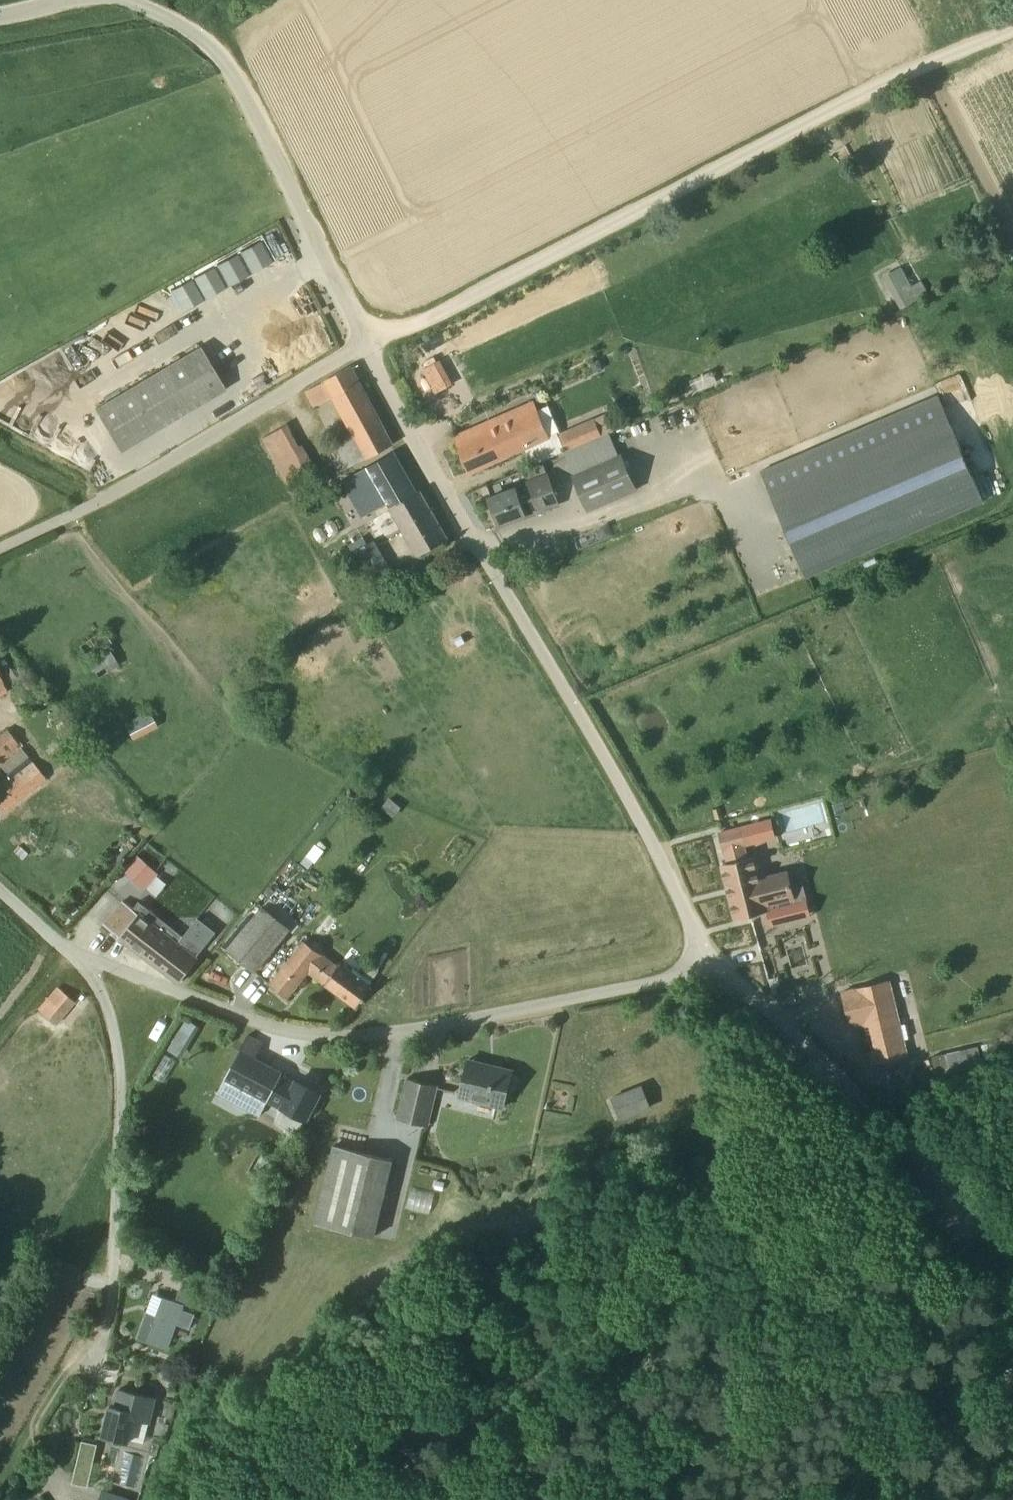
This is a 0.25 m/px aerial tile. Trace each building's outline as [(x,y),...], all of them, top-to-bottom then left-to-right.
[(910,261),(890,273),(907,305),(928,293),(910,261)] [(179,308),(213,286),(199,265),(165,287),(179,308)] [(201,346),(96,409),(121,451),(226,389),(201,346)] [(315,406),(335,396),(351,427),(346,430),(348,434),(325,446),(339,473),(367,457),(368,458),(393,444),(351,366),(326,379),(326,380),(307,390),(315,406)] [(436,379),(429,366),(416,373),(422,386),(436,379)] [(693,378),(697,388),(716,380),(712,370),(693,378)] [(807,578),(985,501),(938,394),(761,471),(807,578)] [(537,411),(536,409),(459,444),(471,472),(525,448),(527,451),(550,440),(548,435),(559,430),(549,406),(537,411)] [(605,416),(560,436),(566,449),(611,429),(605,416)] [(287,423),(264,437),(292,486),(317,470),(310,458),(308,460),(287,423)] [(418,555),(448,538),(420,491),(416,493),(394,454),(344,482),(364,517),(388,503),(418,555)] [(620,457),(576,477),(590,508),(634,489),(620,457)] [(544,476),(539,464),(524,470),(529,481),(544,476)] [(547,476),(515,487),(515,488),(490,497),(500,524),(525,515),(525,516),(557,505),(547,476)] [(368,571),(386,559),(371,537),(354,549),(368,571)] [(89,659),(112,643),(103,630),(80,646),(89,659)] [(132,738),(157,725),(150,711),(125,724),(132,738)] [(22,748),(7,730),(0,735),(0,766),(22,748)] [(0,786),(0,812),(45,776),(32,760),(0,786)] [(724,850),(745,844),(741,828),(720,833),(724,850)] [(794,897),(789,877),(788,872),(759,879),(754,857),(723,865),(735,917),(767,910),(765,904),(794,897)] [(158,873),(148,864),(136,878),(146,887),(158,873)] [(145,906),(139,915),(121,902),(105,924),(180,983),(197,960),(158,930),(165,921),(145,906)] [(255,971),(292,928),(264,905),(228,948),(255,971)] [(309,972),(356,1007),(372,986),(340,963),(338,966),(305,941),(270,983),(288,998),(309,972)] [(856,990),(842,994),(850,1026),(862,1023),(863,1027),(869,1026),(874,1050),(869,1051),(873,1065),(908,1057),(889,979),(855,987),(856,990)] [(75,1001),(59,987),(40,1009),(56,1023),(75,1001)] [(1001,1031),(987,1034),(991,1047),(1004,1045),(1001,1031)] [(264,1043),(248,1035),(225,1078),(282,1109),(276,1122),(298,1133),(305,1120),(320,1092),(297,1080),(293,1089),(278,1082),(283,1073),(256,1058),(264,1043)] [(513,1071),(495,1066),(493,1071),(467,1065),(459,1096),(504,1107),(508,1090),(512,1092),(516,1089),(518,1080),(516,1076),(511,1075),(513,1071)] [(427,1125),(437,1086),(408,1079),(398,1118),(427,1125)] [(621,1118),(650,1107),(642,1086),(612,1098),(621,1118)] [(374,1237),(393,1159),(334,1145),(316,1223),(374,1237)] [(186,1280),(179,1299),(200,1306),(206,1288),(186,1280)] [(148,1313),(139,1338),(168,1348),(177,1323),(189,1328),(194,1314),(182,1310),(184,1305),(163,1297),(156,1315),(148,1313)] [(155,1398),(121,1389),(117,1407),(112,1406),(105,1436),(130,1442),(130,1439),(146,1443),(155,1398)] [(102,1490),(99,1499),(131,1499),(102,1490)]
